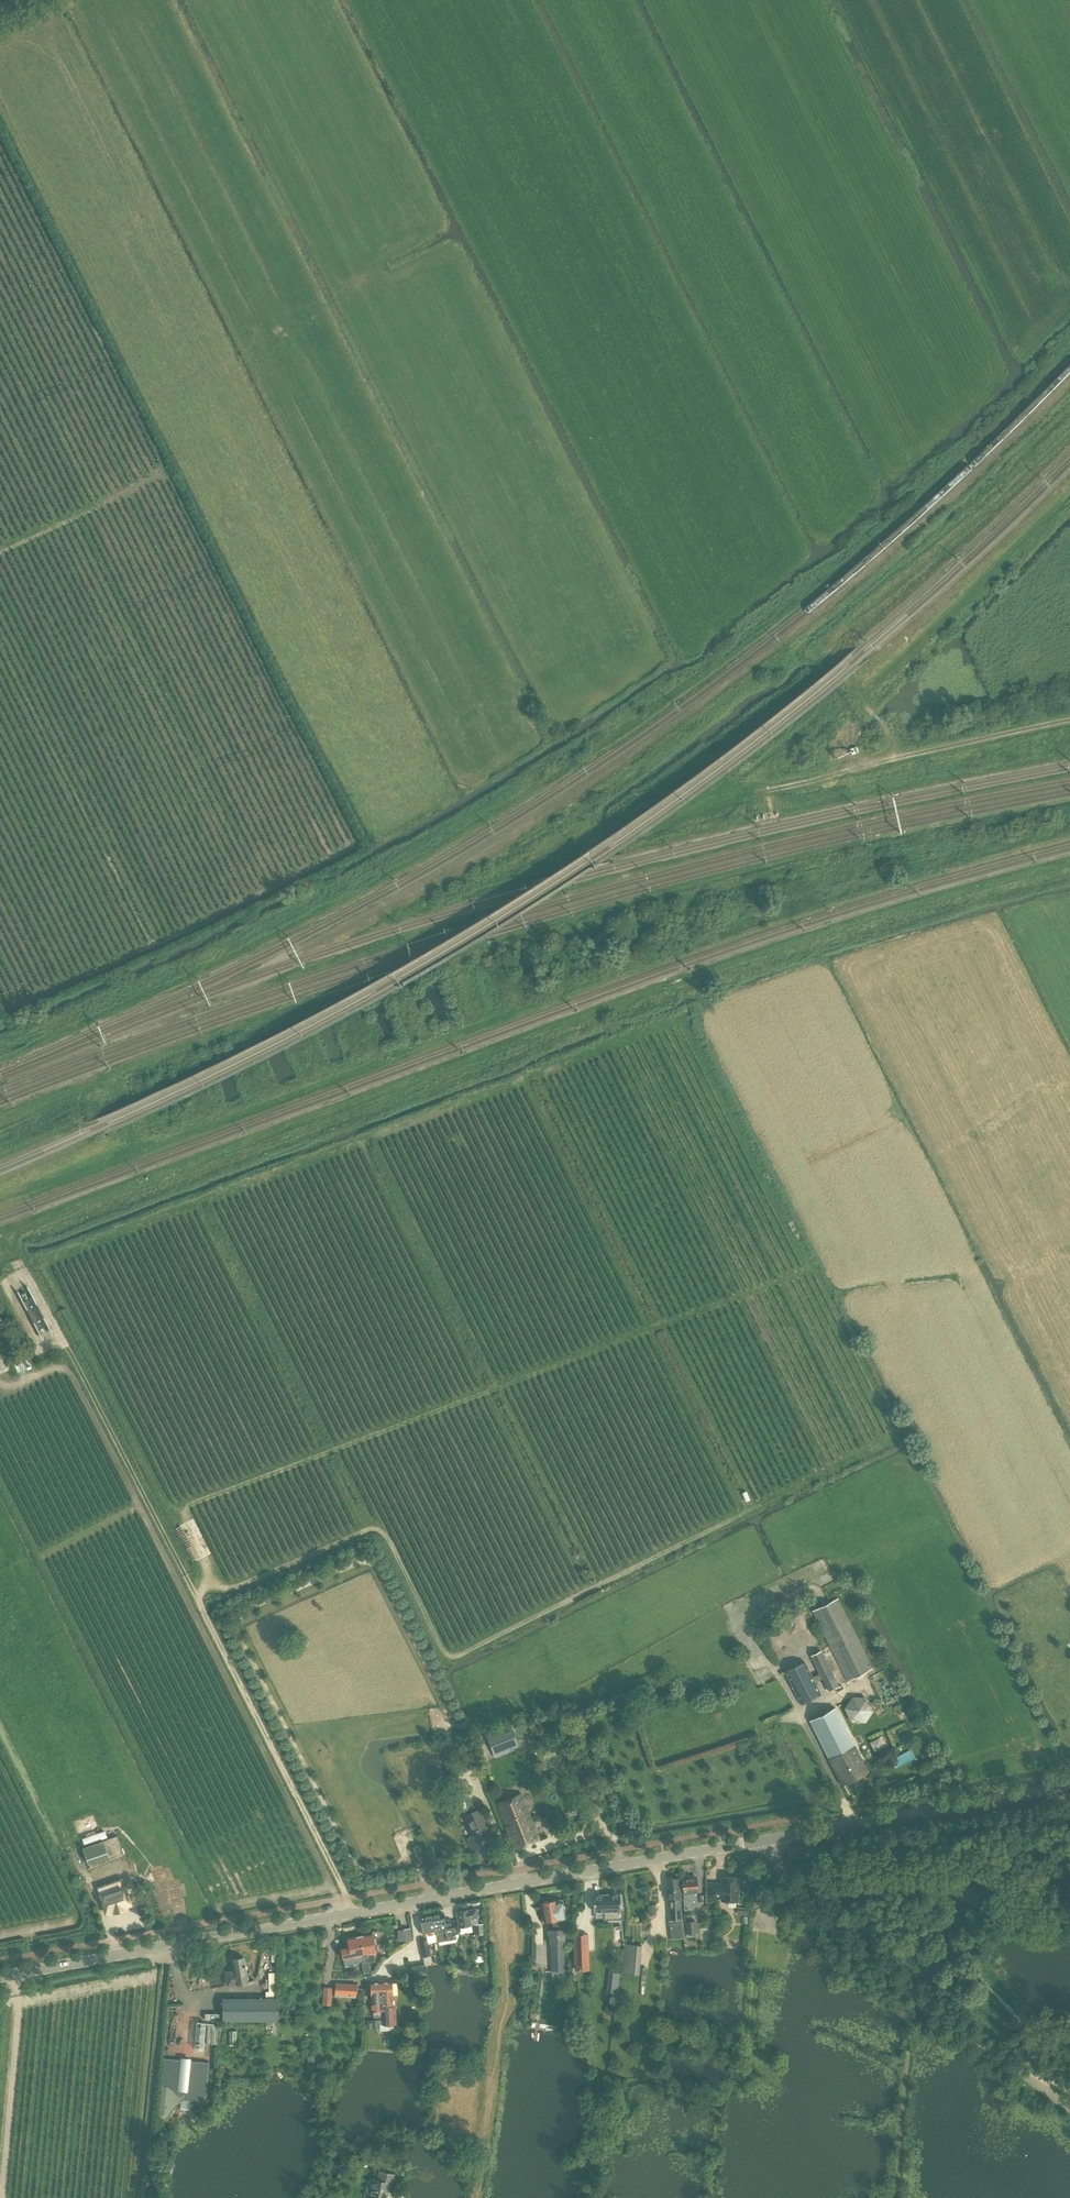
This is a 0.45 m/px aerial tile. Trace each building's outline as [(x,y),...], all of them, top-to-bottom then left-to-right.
[(42,1336),(52,1330),(31,1289),(21,1294),(42,1336)] [(12,1368),(2,1347),(0,1348),(0,1373),(12,1368)] [(874,1667),(839,1597),(813,1609),(831,1644),(835,1653),(848,1680),(874,1667)] [(839,1684),(826,1658),(835,1653),(831,1644),(811,1654),(821,1673),(823,1678),(829,1689),(839,1684)] [(814,1676),(805,1660),(786,1669),(802,1702),(822,1693),(816,1682),(823,1678),(821,1673),(814,1676)] [(870,1694),(847,1697),(850,1721),(873,1718),(870,1694)] [(843,1782),(868,1769),(836,1706),(810,1719),(843,1782)] [(495,1757),(519,1748),(511,1727),(487,1737),(495,1757)] [(460,1742),(455,1744),(459,1755),(463,1753),(465,1757),(471,1755),(465,1740),(460,1742)] [(449,1755),(443,1758),(445,1763),(445,1765),(450,1776),(449,1776),(459,1800),(453,1802),(457,1813),(471,1808),(472,1811),(465,1814),(473,1835),(468,1837),(474,1851),(480,1849),(480,1850),(494,1845),(487,1827),(488,1826),(481,1807),(478,1808),(476,1804),(473,1806),(469,1795),(470,1794),(461,1772),(464,1771),(465,1772),(477,1767),(473,1756),(460,1761),(453,1764),(452,1760),(449,1755)] [(515,1848),(540,1838),(522,1792),(497,1802),(515,1848)] [(465,1837),(470,1835),(467,1824),(462,1825),(465,1837)] [(82,1836),(85,1845),(108,1838),(105,1829),(82,1836)] [(115,1869),(129,1864),(118,1834),(84,1846),(95,1879),(101,1878),(103,1884),(118,1879),(115,1869)] [(695,1890),(699,1890),(697,1875),(683,1877),(685,1897),(684,1897),(685,1909),(694,1908),(693,1899),(696,1899),(695,1890)] [(738,1899),(738,1876),(723,1876),(723,1882),(710,1882),(709,1896),(722,1896),(722,1899),(738,1899)] [(684,1937),(683,1918),(680,1877),(667,1878),(672,1938),(684,1937)] [(125,1886),(122,1887),(121,1884),(113,1886),(114,1889),(105,1893),(107,1898),(105,1899),(108,1908),(113,1906),(115,1910),(125,1907),(124,1905),(130,1903),(128,1896),(129,1895),(125,1886)] [(620,1910),(620,1894),(593,1895),(594,1912),(604,1911),(604,1919),(615,1919),(622,1918),(622,1910),(620,1910)] [(545,1920),(566,1917),(563,1898),(557,1899),(556,1898),(542,1900),(545,1920)] [(470,1917),(478,1915),(476,1907),(457,1911),(460,1926),(471,1923),(470,1917)] [(453,1919),(445,1921),(443,1911),(432,1913),(436,1932),(437,1938),(448,1936),(448,1939),(456,1937),(453,1919)] [(425,1935),(436,1932),(432,1913),(421,1915),(425,1935)] [(687,1937),(697,1936),(695,1920),(685,1922),(687,1937)] [(483,1934),(483,1924),(474,1924),(474,1935),(483,1934)] [(616,1943),(624,1942),(622,1926),(614,1926),(616,1943)] [(564,1942),(565,1942),(565,1927),(550,1928),(550,1943),(552,1943),(552,1969),(565,1969),(564,1942)] [(401,1940),(411,1939),(410,1928),(401,1929),(402,1935),(400,1935),(401,1940)] [(376,1960),(375,1956),(374,1951),(377,1950),(373,1931),(360,1934),(364,1953),(365,1953),(366,1961),(365,1961),(365,1963),(362,1963),(364,1974),(371,1972),(369,1962),(376,1960)] [(365,1961),(366,1961),(365,1953),(364,1953),(360,1934),(348,1936),(349,1944),(341,1946),(346,1967),(356,1965),(356,1962),(365,1961)] [(433,1970),(432,1961),(433,1961),(428,1938),(421,1940),(425,1963),(426,1962),(428,1971),(433,1970)] [(588,1942),(574,1943),(575,1970),(588,1969),(588,1942)] [(639,1975),(642,1945),(624,1944),(621,1973),(639,1975)] [(237,1983),(249,1981),(244,1956),(232,1958),(235,1969),(226,1971),(228,1984),(237,1983)] [(617,1993),(620,1973),(609,1972),(607,1992),(617,1993)] [(373,2017),(383,2017),(381,1980),(370,1981),(371,2011),(373,2011),(373,2017)] [(385,2028),(385,2024),(393,2024),(391,1980),(381,1980),(383,2017),(383,2019),(379,2019),(379,2028),(385,2028)] [(357,1994),(358,1983),(336,1982),(335,1993),(357,1994)] [(332,2005),(332,1988),(323,1987),(323,2005),(332,2005)] [(223,2019),(278,2019),(278,1997),(223,1997),(223,2019)] [(376,2028),(375,2020),(367,2020),(368,2029),(376,2028)] [(218,2042),(219,2022),(196,2021),(195,2047),(204,2048),(205,2041),(218,2042)] [(703,2032),(695,2031),(694,2039),(702,2040),(703,2032)] [(157,2119),(164,2119),(180,2100),(189,2101),(188,2107),(206,2109),(207,2103),(202,2102),(203,2100),(205,2100),(208,2063),(162,2059),(157,2119)] [(716,2120),(718,2107),(709,2106),(707,2118),(716,2120)] [(368,2197),(387,2197),(388,2191),(391,2192),(394,2176),(394,2175),(379,2172),(378,2180),(372,2179),(368,2197)]
